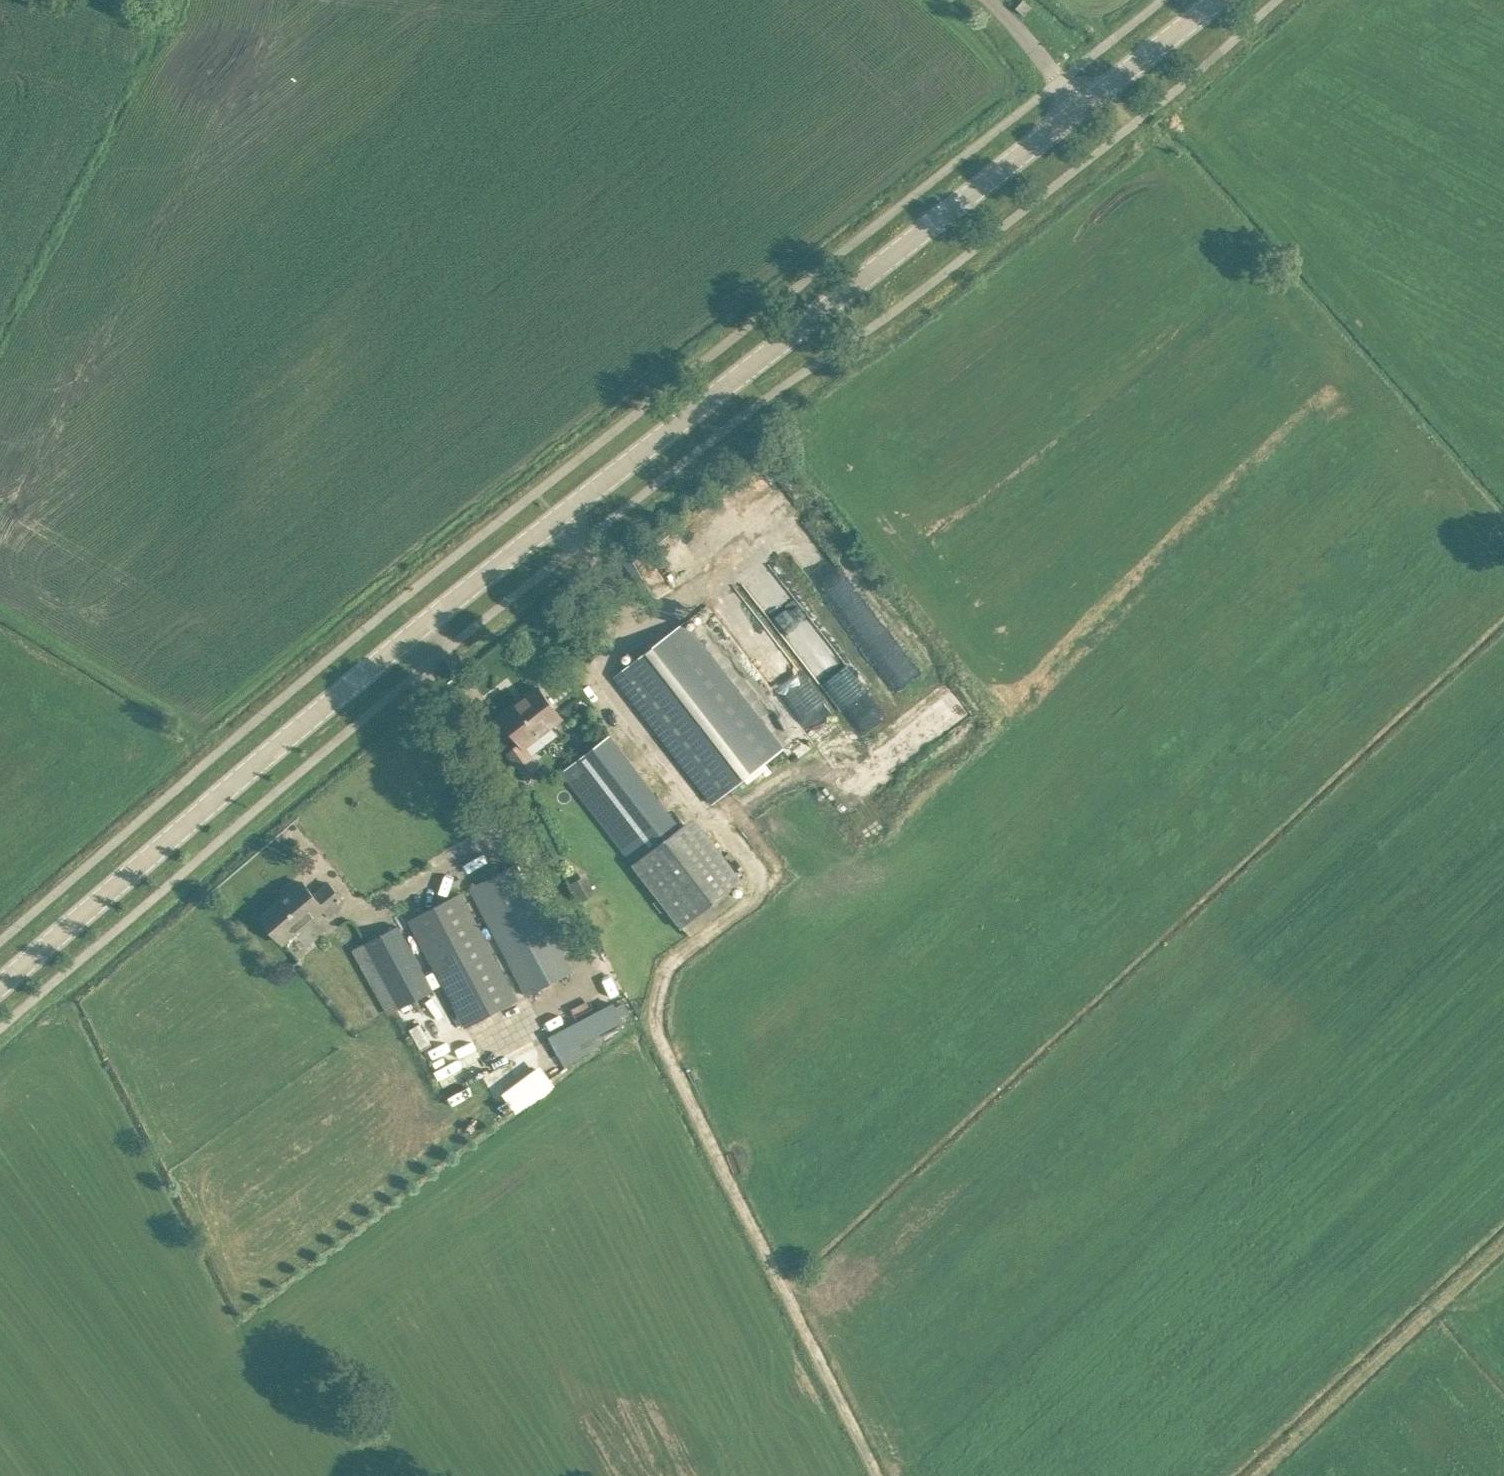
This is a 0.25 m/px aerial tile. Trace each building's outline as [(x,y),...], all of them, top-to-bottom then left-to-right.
[(1025,15),(1032,7),(1024,0),(1023,0),(1016,8),(1025,15)] [(685,622),(615,676),(627,691),(714,803),(785,748),(697,637),(685,622)] [(518,703),(500,716),(521,743),(508,753),(522,772),(536,761),(525,746),(562,717),(539,687),(525,697),(527,700),(520,705),(518,703)] [(696,816),(680,827),(610,734),(563,771),(632,865),(633,865),(681,929),(743,880),(696,816)] [(469,888),(525,995),(571,971),(515,863),(469,888)] [(585,875),(571,883),(582,901),(596,894),(585,875)] [(261,917),(274,933),(282,943),(323,908),(329,914),(344,901),(328,882),(314,895),(303,882),(261,917)] [(411,919),(467,1025),(518,998),(462,892),(411,919)] [(366,943),(401,1007),(434,989),(398,926),(366,943)] [(614,1002),(549,1036),(566,1066),(592,1053),(590,1048),(602,1042),(598,1034),(624,1020),(614,1002)]
